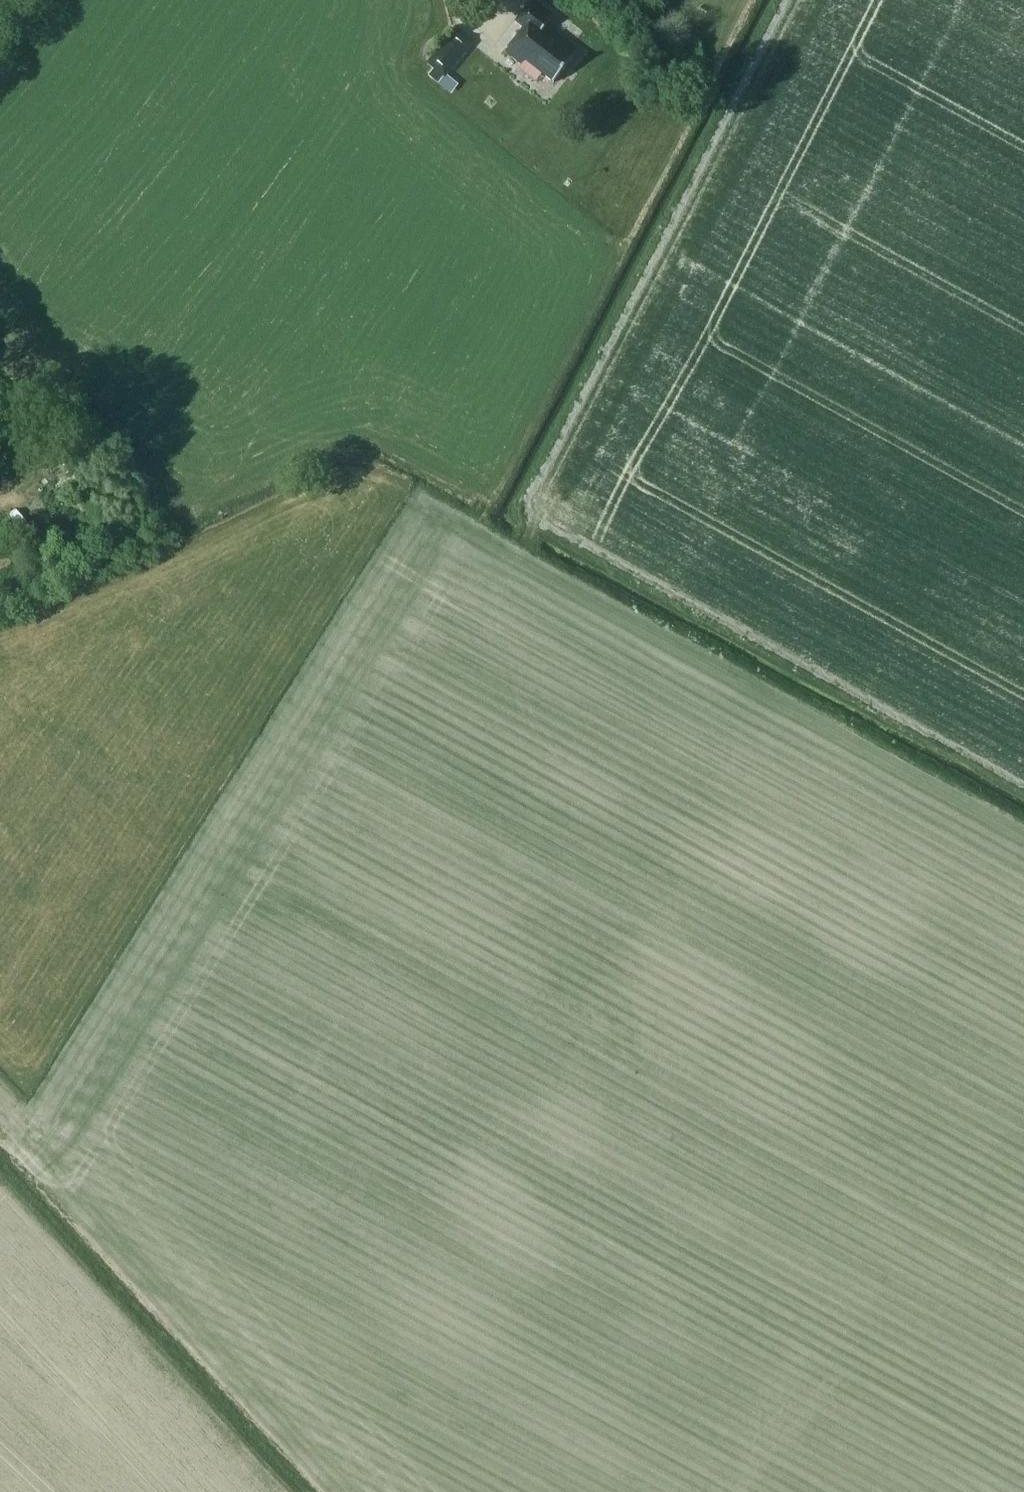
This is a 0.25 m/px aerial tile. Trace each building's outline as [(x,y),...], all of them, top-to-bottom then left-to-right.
[(554,17),(532,0),(516,21),(525,28),(506,52),(522,64),(525,60),(554,83),(578,53),(546,27),(554,17)] [(429,63),(444,76),(471,45),(455,32),(429,63)]
